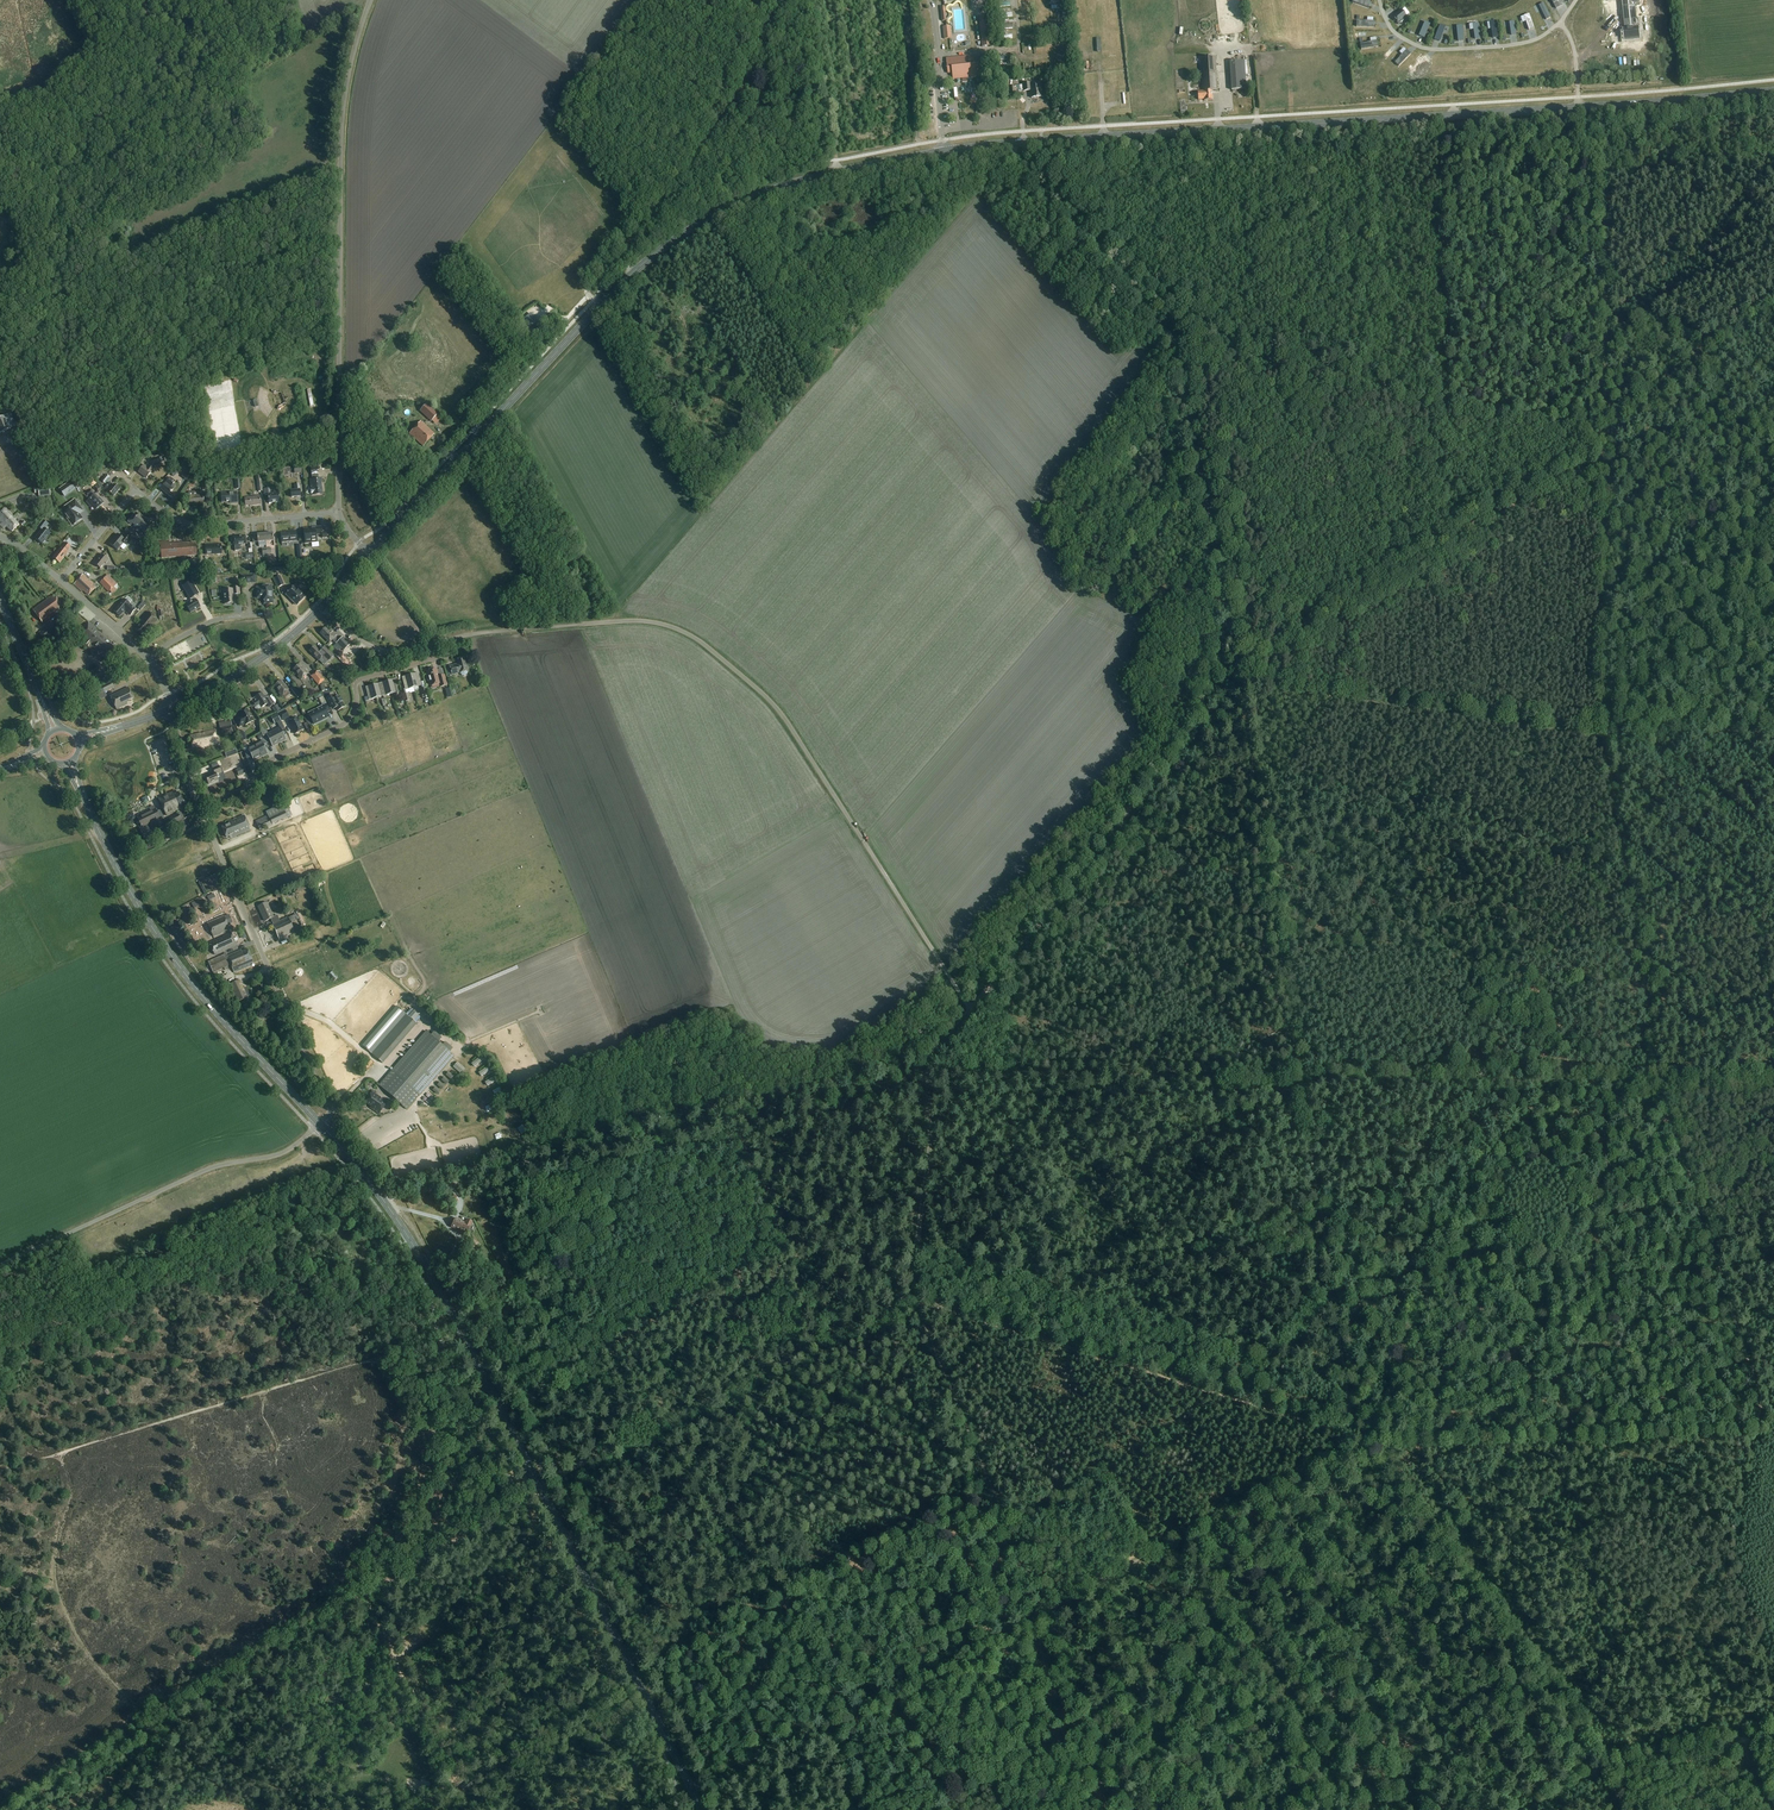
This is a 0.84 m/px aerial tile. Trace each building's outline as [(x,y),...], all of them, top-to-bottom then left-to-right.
[(1352,2),(1368,8),(1369,3),(1361,0),(1353,0),(1352,2)] [(1564,5),(1561,0),(1551,0),(1556,9),(1564,5)] [(1624,40),(1631,39),(1631,40),(1634,40),(1634,39),(1641,38),(1640,31),(1638,31),(1635,4),(1637,3),(1642,3),(1641,0),(1622,0),(1623,13),(1622,13),(1622,19),(1624,19),(1625,30),(1623,30),(1624,40)] [(1544,5),(1539,7),(1546,20),(1551,17),(1544,5)] [(1401,9),(1392,17),(1398,25),(1404,20),(1403,19),(1407,16),(1401,9)] [(1526,22),(1529,30),(1534,28),(1529,15),(1524,17),(1526,22)] [(991,17),(980,18),(983,47),(994,46),(991,17)] [(1422,20),(1418,29),(1423,32),(1428,23),(1422,20)] [(1435,40),(1440,42),(1443,32),(1444,27),(1440,25),(1434,40),(1435,40)] [(951,26),(943,27),(944,39),(952,39),(951,26)] [(1395,62),(1399,66),(1410,55),(1407,51),(1400,57),(1395,62)] [(953,79),(962,78),(962,82),(967,81),(967,78),(981,76),(979,63),(975,63),(974,55),(946,58),(948,74),(952,73),(953,79)] [(1216,58),(1201,59),(1202,75),(1217,74),(1216,58)] [(1245,61),(1229,62),(1231,90),(1246,90),(1245,61)] [(1218,92),(1217,74),(1202,75),(1203,92),(1198,93),(1199,101),(1204,100),(1205,102),(1213,101),(1212,92),(1218,92)] [(1031,84),(1023,85),(1023,89),(1024,92),(1031,92),(1032,99),(1043,98),(1042,92),(1041,87),(1041,83),(1034,84),(1034,88),(1031,88),(1031,84)] [(527,331),(538,321),(531,313),(521,322),(519,323),(526,331),(527,331)] [(426,403),(419,411),(430,421),(437,414),(426,403)] [(17,426),(11,413),(5,415),(0,418),(0,433),(17,426)] [(409,434),(423,447),(435,434),(421,422),(409,434)] [(171,457),(164,457),(165,462),(169,461),(175,468),(179,464),(171,457)] [(174,470),(173,470),(174,470),(177,473),(186,464),(183,461),(174,470)] [(149,466),(147,468),(144,466),(139,473),(146,479),(151,473),(153,470),(149,466)] [(311,467),(311,475),(319,474),(318,466),(311,467)] [(170,477),(160,489),(168,496),(168,495),(170,497),(171,497),(173,495),(173,493),(171,492),(173,489),(176,486),(173,484),(176,481),(170,477)] [(322,479),(311,480),(311,488),(312,494),(312,496),(322,495),(321,483),(323,483),(322,479)] [(59,489),(64,497),(75,489),(70,481),(59,489)] [(113,499),(119,492),(110,484),(104,491),(113,499)] [(301,497),(300,485),(295,485),(296,491),(291,491),(292,498),(301,497)] [(49,486),(34,488),(35,494),(39,494),(39,499),(51,497),(49,486)] [(269,495),(268,488),(264,489),(265,495),(268,495),(269,504),(281,502),(279,493),(269,495)] [(86,497),(89,500),(86,503),(90,508),(93,506),(96,509),(104,502),(100,498),(98,500),(91,492),(86,497)] [(188,492),(189,497),(189,506),(204,504),(203,496),(197,496),(197,492),(196,492),(188,492)] [(229,502),(229,503),(237,503),(237,492),(221,493),(222,503),(229,502)] [(261,506),(260,497),(245,499),(246,507),(250,506),(250,507),(261,506)] [(76,510),(80,508),(75,500),(64,508),(67,512),(64,514),(73,526),(82,519),(76,510)] [(5,508),(0,513),(0,525),(4,529),(6,527),(12,533),(19,526),(14,520),(15,519),(5,508)] [(132,524),(138,529),(146,519),(140,514),(137,517),(134,514),(128,522),(131,525),(132,524)] [(138,529),(136,531),(139,533),(141,531),(145,534),(152,524),(146,519),(138,529)] [(43,545),(51,535),(45,530),(49,526),(44,522),(38,528),(42,531),(36,539),(43,545)] [(321,527),(303,529),(304,541),(305,544),(317,543),(316,539),(316,535),(321,535),(322,539),(326,538),(326,531),(322,531),(321,527)] [(281,543),(296,542),(295,531),(287,532),(288,534),(280,535),(281,543)] [(265,535),(266,542),(273,542),(272,534),(265,535)] [(122,538),(117,535),(114,539),(110,545),(118,551),(124,544),(127,546),(132,541),(124,535),(122,538)] [(258,543),(266,542),(265,535),(257,535),(258,543)] [(149,536),(143,543),(148,545),(153,539),(149,536)] [(241,551),(240,545),(246,545),(246,537),(233,538),(234,546),(235,551),(241,551)] [(162,559),(178,557),(177,545),(169,546),(168,542),(154,543),(155,551),(161,550),(162,559)] [(71,547),(66,543),(62,547),(52,559),(59,564),(68,552),(67,552),(71,547)] [(177,545),(178,557),(197,556),(196,543),(177,545)] [(206,555),(222,555),(221,545),(205,546),(206,555)] [(106,564),(108,561),(101,555),(97,559),(99,561),(95,566),(99,570),(104,563),(106,564)] [(201,564),(201,572),(210,571),(210,563),(201,564)] [(83,576),(74,585),(82,593),(83,592),(88,596),(95,589),(96,588),(93,586),(93,585),(94,584),(90,580),(89,582),(88,581),(88,580),(89,579),(84,575),(83,576)] [(106,576),(99,583),(100,583),(108,592),(109,592),(114,587),(111,585),(115,582),(114,581),(108,575),(106,576)] [(253,583),(253,575),(244,576),(245,584),(253,583)] [(279,587),(284,585),(280,577),(275,579),(279,587)] [(199,595),(191,582),(182,587),(192,603),(186,606),(190,614),(200,608),(194,598),(199,595)] [(239,595),(239,587),(233,588),(233,590),(223,591),(225,605),(234,604),(233,595),(239,595)] [(260,589),(258,589),(258,592),(256,593),(257,597),(259,599),(264,598),(264,605),(272,604),(272,600),(273,600),(272,587),(260,588),(260,589)] [(297,606),(306,598),(295,587),(287,595),(297,606)] [(58,609),(61,606),(55,598),(53,600),(51,597),(33,611),(42,623),(56,613),(55,613),(59,610),(58,609)] [(130,616),(131,615),(135,610),(124,600),(114,612),(120,617),(125,612),(130,616)] [(142,623),(135,630),(144,637),(147,633),(148,634),(158,622),(148,613),(140,622),(142,623)] [(45,642),(58,632),(52,623),(39,634),(45,642)] [(89,624),(80,634),(87,641),(83,646),(95,656),(99,651),(101,653),(106,658),(114,648),(116,647),(111,643),(110,644),(99,635),(100,633),(89,624)] [(339,640),(336,638),(337,637),(333,633),(331,635),(326,629),(321,634),(330,644),(332,641),(336,644),(336,643),(344,651),(350,645),(343,637),(339,640)] [(50,656),(60,648),(57,644),(47,652),(50,656)] [(174,660),(189,655),(186,644),(170,650),(174,660)] [(315,647),(310,652),(320,662),(322,659),(324,660),(325,659),(328,662),(334,656),(326,647),(322,651),(321,653),(315,647)] [(468,673),(469,672),(467,668),(468,668),(467,664),(466,664),(465,660),(457,662),(458,666),(450,668),(452,676),(460,674),(460,675),(461,675),(462,676),(464,676),(465,676),(466,676),(466,675),(467,675),(467,674),(468,673)] [(301,681),(309,675),(300,665),(294,670),(299,675),(297,676),(301,681)] [(318,669),(310,676),(316,683),(315,685),(316,687),(318,685),(319,685),(325,680),(320,675),(322,673),(318,669)] [(440,689),(448,687),(445,677),(439,678),(438,674),(436,675),(435,671),(434,671),(433,670),(430,671),(430,672),(427,673),(428,678),(427,678),(428,682),(430,682),(431,688),(440,685),(440,689)] [(410,677),(414,690),(422,687),(418,674),(410,677)] [(402,679),(405,689),(406,692),(414,690),(410,677),(402,679)] [(388,683),(391,696),(399,694),(395,681),(388,683)] [(93,690),(96,697),(114,688),(111,682),(93,690)] [(282,698),(290,691),(282,682),(275,687),(280,692),(278,693),(282,698)] [(388,683),(381,685),(384,698),(391,696),(388,683)] [(381,685),(373,687),(377,700),(384,698),(381,685)] [(294,687),(291,689),(298,698),(301,696),(294,687)] [(369,702),(377,700),(373,687),(366,689),(369,702)] [(129,702),(133,699),(128,688),(110,698),(117,711),(128,706),(127,704),(129,703),(129,702)] [(255,707),(259,705),(261,708),(268,704),(270,708),(273,706),(269,699),(266,700),(262,694),(255,698),(256,701),(253,703),(255,707)] [(320,697),(324,705),(326,703),(321,694),(314,696),(315,698),(320,697)] [(332,711),(336,709),(338,712),(345,709),(342,703),(343,703),(340,697),(335,700),(333,696),(327,700),(332,711)] [(329,718),(327,714),(330,712),(326,705),(323,707),(323,708),(308,715),(314,726),(329,718)] [(240,717),(235,720),(239,728),(244,725),(245,726),(254,721),(248,709),(239,714),(240,717)] [(286,710),(279,714),(282,720),(290,717),(286,710)] [(280,719),(278,715),(277,714),(273,717),(271,718),(274,724),(281,721),(280,719)] [(289,723),(295,735),(303,731),(297,719),(289,723)] [(220,729),(222,735),(231,732),(230,726),(220,729)] [(273,732),(279,744),(286,740),(280,728),(273,732)] [(201,749),(218,745),(214,731),(190,737),(192,748),(200,746),(201,749)] [(279,744),(273,732),(266,736),(269,741),(272,748),(279,744)] [(262,742),(255,746),(261,758),(268,754),(263,745),(262,742)] [(261,758),(255,746),(248,750),(254,762),(261,758)] [(236,769),(239,776),(247,773),(244,766),(236,769)] [(216,775),(223,773),(220,767),(213,770),(215,773),(205,777),(209,785),(219,781),(216,775)] [(267,785),(253,792),(253,793),(254,795),(256,794),(260,792),(270,787),(268,784),(267,785)] [(173,804),(177,811),(180,810),(179,807),(185,804),(179,793),(176,795),(174,791),(167,795),(170,802),(171,804),(172,805),(173,804)] [(167,816),(177,811),(173,804),(172,805),(171,804),(170,802),(167,795),(158,799),(167,816)] [(268,815),(255,821),(260,831),(288,818),(292,816),(286,802),(266,812),(267,813),(268,815)] [(163,826),(160,821),(164,819),(160,810),(156,812),(155,810),(154,807),(150,809),(151,812),(137,818),(142,828),(140,829),(145,841),(162,833),(159,828),(163,826)] [(181,821),(178,814),(169,819),(172,825),(171,826),(176,836),(189,829),(184,819),(181,821)] [(230,839),(250,830),(243,816),(228,823),(229,825),(222,828),(226,838),(230,837),(230,839)] [(291,898),(296,906),(302,902),(297,894),(291,898)] [(191,903),(194,909),(205,903),(202,898),(191,903)] [(269,904),(272,914),(277,912),(273,902),(269,904)] [(266,903),(258,907),(264,922),(270,920),(273,925),(272,926),(279,941),(295,934),(290,923),(288,918),(279,922),(277,916),(273,918),(266,903)] [(220,909),(221,916),(234,914),(233,907),(220,909)] [(229,915),(223,918),(207,925),(213,938),(229,931),(227,925),(233,923),(229,915)] [(221,955),(237,947),(235,943),(234,944),(232,940),(233,940),(231,935),(216,942),(215,941),(208,944),(214,956),(220,954),(221,955)] [(213,973),(230,966),(234,974),(250,967),(250,965),(253,963),(247,950),(241,953),(240,951),(233,954),(233,953),(228,956),(227,954),(208,962),(213,973)] [(248,998),(240,980),(230,985),(238,1002),(248,998)] [(371,1054),(406,1015),(397,1007),(362,1046),(371,1054)] [(382,1063),(417,1024),(406,1015),(371,1054),(382,1063)] [(455,1056),(427,1031),(391,1071),(379,1085),(407,1110),(419,1096),(455,1056)] [(469,1051),(463,1056),(466,1059),(472,1054),(469,1051)] [(387,1103),(372,1092),(364,1103),(370,1107),(369,1108),(378,1114),(387,1103)] [(493,1140),(499,1138),(497,1132),(491,1134),(493,1140)] [(459,1200),(458,1197),(457,1197),(455,1194),(449,1198),(451,1201),(453,1205),(459,1200)] [(466,1223),(455,1219),(452,1226),(461,1231),(462,1227),(469,1230),(473,1222),(467,1219),(466,1223)] [(387,1774),(381,1778),(384,1783),(390,1780),(387,1774)]
